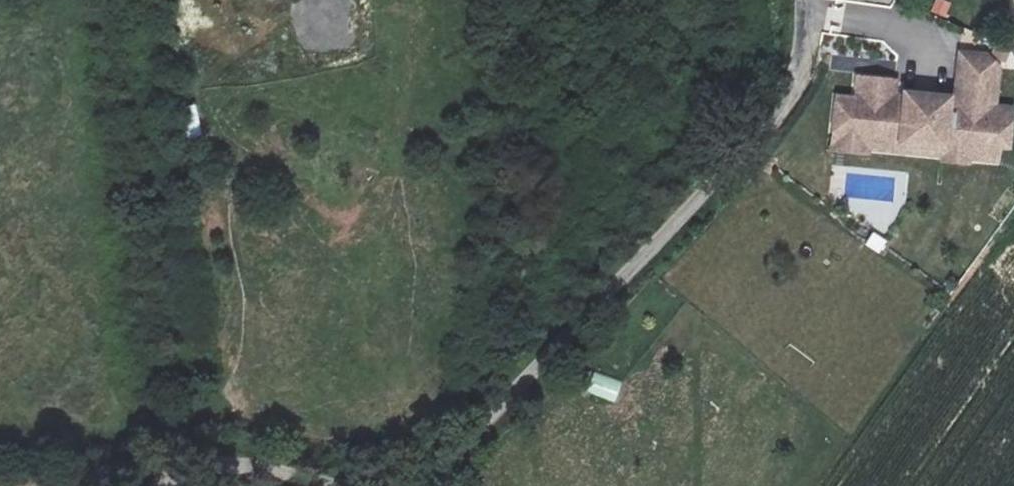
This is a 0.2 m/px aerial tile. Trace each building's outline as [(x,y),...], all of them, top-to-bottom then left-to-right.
[(931,13),(946,17),(951,1),(946,0),(934,0),(931,13)] [(853,100),(835,98),(831,131),(866,135),(865,149),(869,149),(887,151),(888,143),(897,144),(897,152),(939,156),(942,156),(943,141),(969,144),(968,159),(970,159),(997,161),(998,146),(1007,147),(1011,109),(994,108),(999,68),(984,55),(959,53),(955,90),(964,91),(962,103),(947,102),(948,98),(902,93),(902,97),(892,96),(894,82),(855,78),(853,100)] [(182,109),(186,140),(199,138),(195,107),(182,109)] [(869,157),(869,149),(865,149),(866,135),(831,131),(828,131),(826,153),(869,157)] [(968,159),(969,144),(943,141),(942,156),(939,156),(938,164),(970,166),(970,159),(968,159)] [(872,232),(865,246),(881,255),(888,241),(872,232)] [(594,373),(587,393),(615,403),(622,383),(594,373)]
